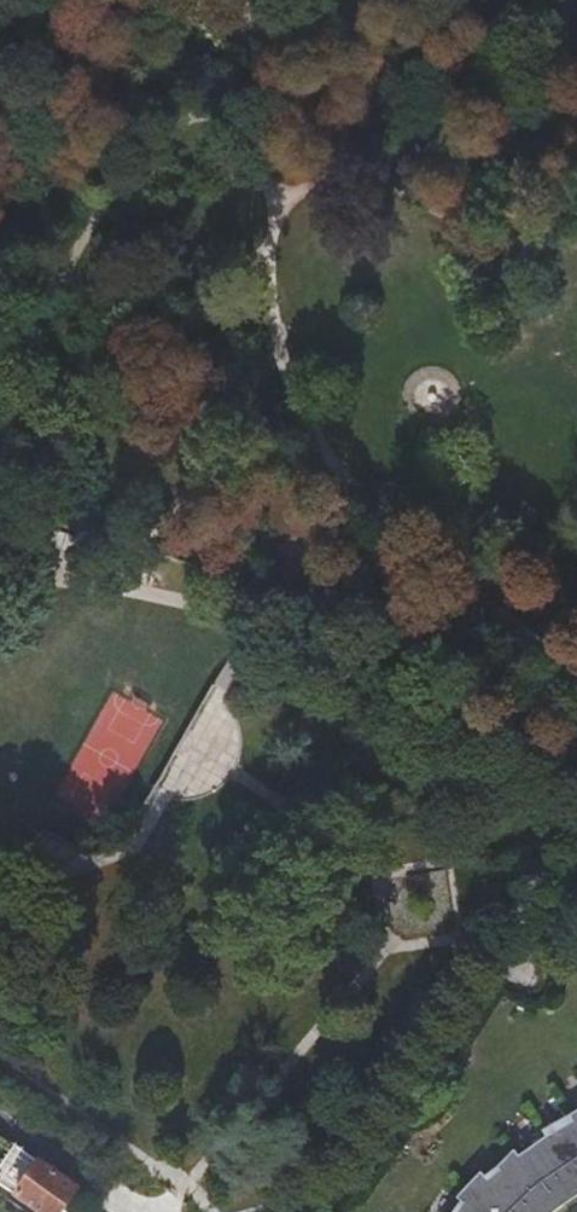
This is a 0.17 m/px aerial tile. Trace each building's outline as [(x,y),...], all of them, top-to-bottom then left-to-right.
[(454,1211),(550,1211),(555,1207),(576,1193),(576,1107),(542,1130),(546,1134),(525,1151),(521,1146),(490,1174),(485,1167),(460,1193),(465,1199),(454,1211)] [(12,1144),(0,1161),(0,1186),(39,1211),(57,1211),(59,1210),(62,1211),(70,1211),(79,1198),(71,1192),(74,1187),(12,1144)]
